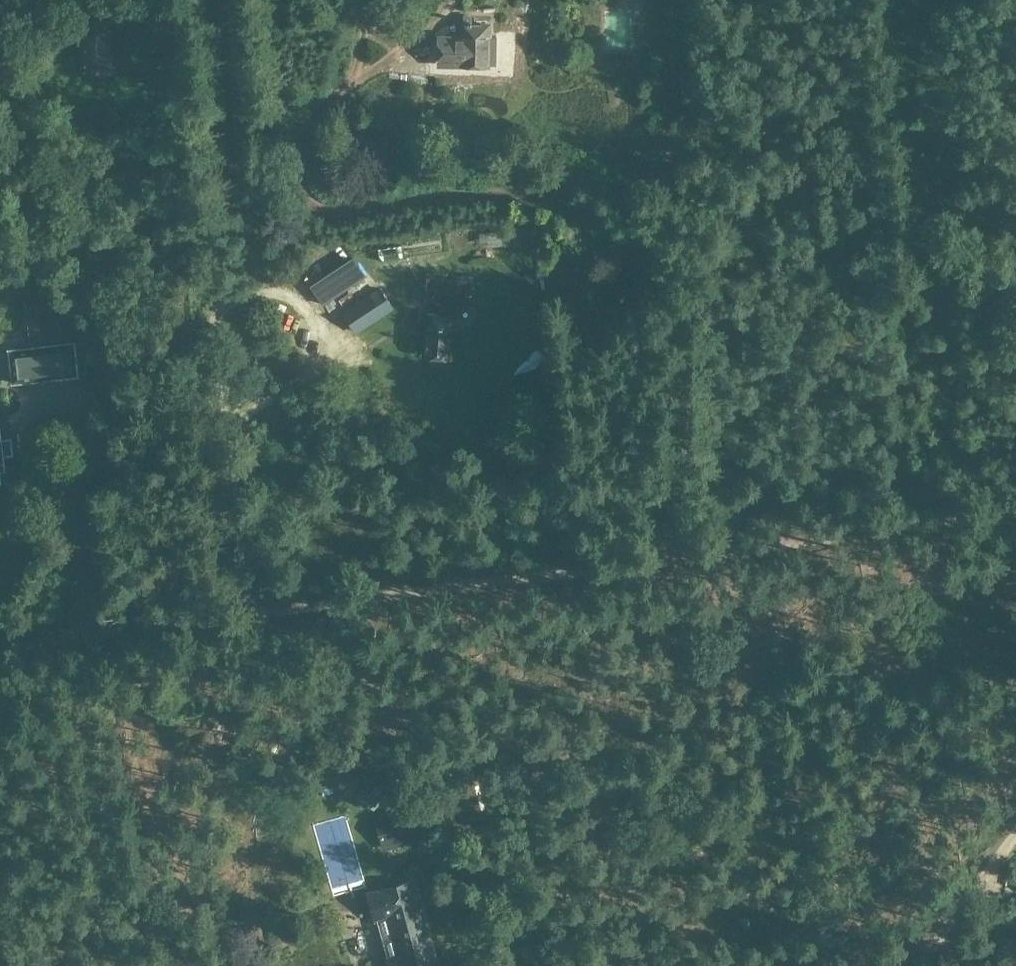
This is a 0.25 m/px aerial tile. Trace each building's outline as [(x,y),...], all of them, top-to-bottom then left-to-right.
[(487,22),(465,21),(465,39),(440,39),(439,62),(459,63),(459,65),(486,65),(487,22)] [(322,304),(356,282),(343,262),(309,284),(322,304)] [(341,311),(356,333),(395,307),(379,285),(341,311)] [(63,300),(26,304),(30,342),(68,338),(63,300)] [(426,354),(450,356),(452,317),(428,315),(426,354)] [(20,378),(84,370),(80,338),(16,345),(20,378)] [(10,460),(9,450),(12,450),(11,434),(7,435),(6,425),(6,422),(3,422),(3,423),(0,423),(0,478),(7,478),(5,463),(8,463),(10,463),(10,460)] [(462,824),(486,818),(477,784),(452,791),(462,824)] [(411,806),(373,817),(382,848),(420,837),(411,806)] [(362,875),(329,880),(332,903),(365,899),(362,875)] [(381,890),(396,954),(386,958),(388,965),(438,965),(416,879),(381,890)]
